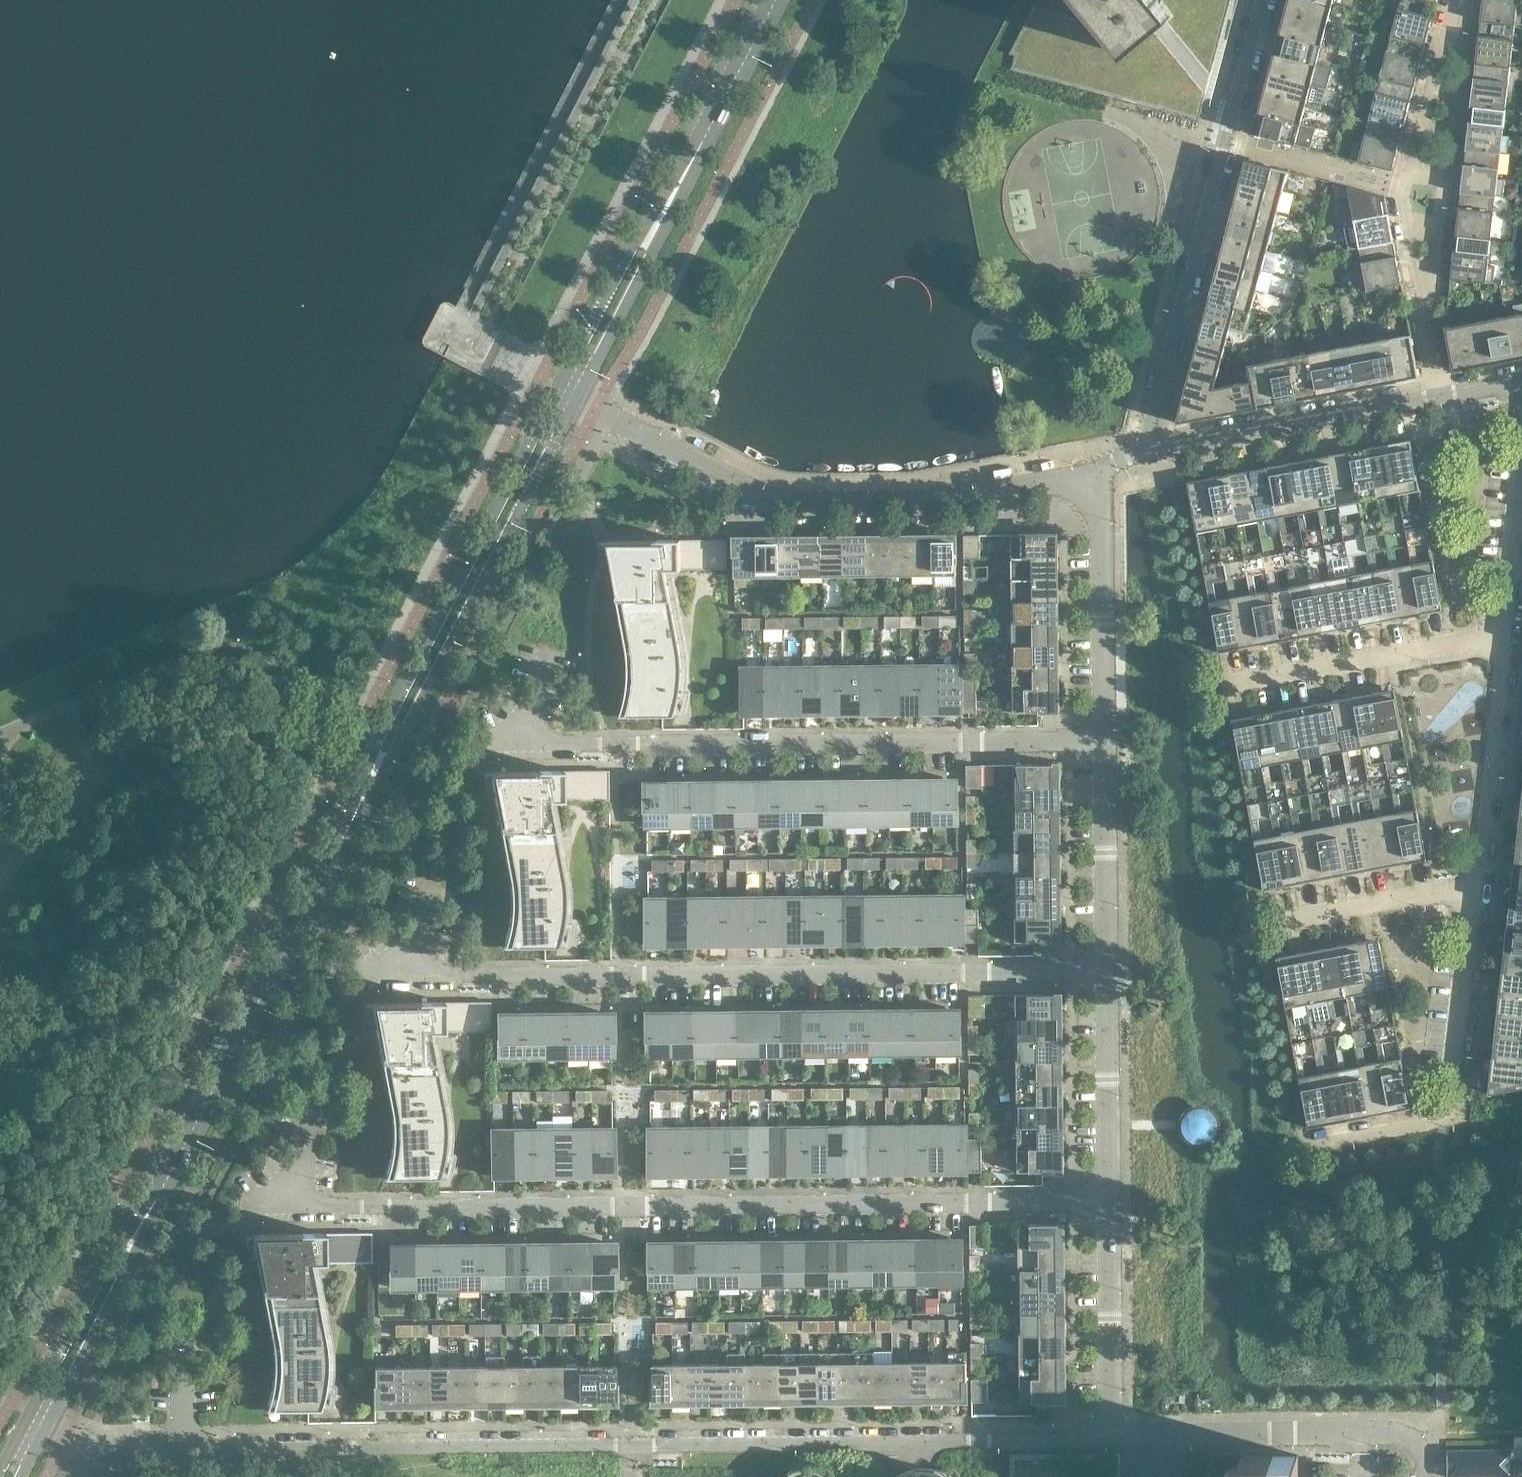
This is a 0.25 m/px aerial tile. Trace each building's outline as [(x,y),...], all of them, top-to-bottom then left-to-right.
[(1157,0),(1079,0),(1124,54),(1170,16),(1157,0)] [(1331,5),(1314,0),(1287,0),(1286,4),(1284,11),(1284,13),(1326,25),(1331,5)] [(1436,1),(1432,0),(1400,0),(1391,34),(1425,43),(1429,28),(1430,28),(1431,26),(1430,26),(1436,1)] [(1517,0),(1482,0),(1482,1),(1481,1),(1480,4),(1481,4),(1480,19),(1515,23),(1517,0)] [(1321,44),(1326,25),(1284,13),(1281,24),(1280,24),(1279,31),(1279,33),(1321,44)] [(1510,66),(1515,23),(1480,19),(1477,44),(1476,44),(1475,46),(1477,47),(1475,62),(1510,66)] [(1316,64),(1321,44),(1279,33),(1276,44),(1275,44),(1274,51),(1273,53),(1316,64)] [(1418,68),(1421,56),(1425,43),(1391,34),(1380,76),(1414,85),(1418,70),(1419,70),(1419,68),(1418,68)] [(1310,84),(1316,64),(1273,53),(1270,64),(1268,70),(1269,70),(1268,73),(1310,84)] [(1505,109),(1510,66),(1475,62),(1472,87),(1471,87),(1471,89),(1472,89),(1470,105),(1505,109)] [(1305,104),(1310,84),(1268,73),(1265,84),(1265,83),(1263,90),(1264,90),(1263,92),(1305,104)] [(1407,110),(1414,85),(1380,76),(1369,118),(1403,127),(1407,112),(1408,112),(1408,110),(1407,110)] [(1300,123),(1305,104),(1263,92),(1260,103),(1258,110),(1258,112),(1300,123)] [(1500,152),(1505,109),(1470,105),(1467,131),(1466,131),(1466,133),(1467,133),(1465,148),(1500,152)] [(1295,144),(1300,123),(1258,112),(1255,123),(1254,123),(1253,129),(1253,130),(1252,133),(1295,144)] [(1391,170),(1403,127),(1369,118),(1362,144),(1354,142),(1350,159),(1391,170)] [(1495,195),(1500,152),(1465,148),(1462,174),(1461,173),(1461,176),(1462,176),(1460,191),(1495,195)] [(1282,191),(1288,170),(1245,159),(1242,171),(1240,177),(1241,177),(1240,180),(1282,191)] [(1277,211),(1282,191),(1240,180),(1237,191),(1237,190),(1235,197),(1235,200),(1277,211)] [(1390,223),(1385,196),(1347,186),(1358,247),(1393,240),(1390,225),(1391,225),(1391,223),(1390,223)] [(1490,238),(1495,195),(1460,191),(1457,217),(1456,216),(1456,219),(1457,219),(1455,234),(1490,238)] [(1272,230),(1277,211),(1235,200),(1232,210),(1231,210),(1230,217),(1230,219),(1272,230)] [(1267,250),(1272,230),(1230,219),(1227,230),(1226,230),(1224,236),(1225,237),(1224,239),(1267,250)] [(1487,265),(1490,238),(1455,234),(1452,259),(1451,259),(1451,261),(1452,262),(1450,278),(1493,283),(1495,266),(1487,265)] [(1261,270),(1267,250),(1224,239),(1221,250),(1219,256),(1220,256),(1219,259),(1261,270)] [(1399,267),(1399,265),(1398,265),(1393,240),(1358,247),(1363,273),(1355,274),(1359,292),(1401,284),(1398,267),(1399,267)] [(1256,290),(1261,270),(1219,259),(1216,269),(1214,276),(1215,276),(1214,279),(1256,290)] [(1251,310),(1256,290),(1214,279),(1211,290),(1210,290),(1209,296),(1209,299),(1251,310)] [(1245,331),(1251,310),(1209,299),(1206,309),(1205,309),(1204,316),(1203,318),(1230,325),(1230,327),(1245,331)] [(1506,316),(1514,359),(1521,357),(1521,313),(1506,316)] [(1514,359),(1506,316),(1486,319),(1494,362),(1505,360),(1505,361),(1512,360),(1511,359),(1514,359)] [(1225,345),(1230,327),(1230,325),(1203,318),(1201,329),(1200,329),(1198,335),(1199,336),(1198,338),(1225,345)] [(1494,362),(1486,319),(1445,327),(1453,370),(1465,368),(1471,367),(1485,364),(1485,365),(1491,363),(1494,362)] [(1418,377),(1410,334),(1389,338),(1397,381),(1408,379),(1415,378),(1415,377),(1418,377)] [(1220,365),(1225,345),(1198,338),(1195,349),(1193,355),(1194,355),(1193,358),(1220,365)] [(1397,381),(1389,338),(1369,341),(1377,384),(1388,382),(1388,383),(1395,381),(1397,381)] [(1377,384),(1369,341),(1349,345),(1357,388),(1368,386),(1375,385),(1377,384)] [(1357,388),(1349,345),(1329,349),(1337,392),(1348,390),(1355,389),(1357,388)] [(1337,392),(1329,349),(1309,353),(1317,396),(1328,394),(1335,393),(1335,392),(1337,392)] [(1317,396),(1309,353),(1288,356),(1297,399),(1308,397),(1308,398),(1314,397),(1314,396),(1317,396)] [(1297,399),(1288,356),(1268,360),(1277,403),(1288,401),(1288,402),(1294,400),(1297,399)] [(1224,366),(1220,365),(1193,358),(1190,369),(1190,368),(1188,375),(1188,377),(1214,384),(1214,387),(1231,383),(1229,374),(1225,374),(1224,366)] [(1277,403),(1268,360),(1247,364),(1250,380),(1251,380),(1256,407),(1268,405),(1274,404),(1277,403)] [(1206,416),(1213,387),(1214,387),(1214,384),(1188,377),(1185,388),(1184,388),(1183,395),(1176,422),(1206,416)] [(1256,407),(1251,380),(1250,380),(1231,383),(1236,411),(1248,409),(1254,408),(1254,407),(1256,407)] [(1236,411),(1231,383),(1214,387),(1213,387),(1206,416),(1228,412),(1228,413),(1234,412),(1234,411),(1236,411)] [(1394,442),(1389,443),(1405,528),(1426,525),(1411,446),(1410,439),(1394,442)] [(1374,446),(1369,446),(1385,532),(1405,528),(1389,443),(1388,443),(1388,444),(1374,446)] [(1354,450),(1354,449),(1349,450),(1365,536),(1385,532),(1369,446),(1368,447),(1354,450)] [(1334,454),(1334,453),(1328,454),(1344,540),(1365,536),(1349,450),(1347,451),(1334,454)] [(1314,457),(1308,458),(1324,544),(1344,540),(1328,454),(1327,454),(1327,455),(1314,457)] [(1294,461),(1288,462),(1304,547),(1324,544),(1308,458),(1307,458),(1307,459),(1294,461)] [(1274,465),(1273,464),(1268,465),(1284,551),(1304,547),(1288,462),(1287,462),(1274,465)] [(1254,469),(1253,468),(1248,469),(1264,555),(1284,551),(1268,465),(1267,466),(1254,469)] [(1234,472),(1233,472),(1228,473),(1244,559),(1264,555),(1248,469),(1247,469),(1247,470),(1234,472)] [(1214,476),(1213,476),(1208,477),(1224,562),(1244,559),(1228,473),(1227,473),(1227,474),(1214,476)] [(1193,480),(1193,479),(1187,481),(1203,566),(1224,562),(1208,477),(1207,477),(1193,480)] [(1405,528),(1421,614),(1426,613),(1442,610),(1433,563),(1426,525),(1405,528)] [(1406,617),(1406,616),(1420,614),(1421,614),(1405,528),(1385,532),(1401,618),(1406,617)] [(1386,621),(1386,620),(1400,618),(1401,618),(1385,532),(1365,536),(1381,622),(1386,621)] [(956,574),(956,551),(956,534),(933,535),(933,574),(956,574)] [(980,557),(980,534),(964,535),(964,557),(980,557)] [(1058,556),(1058,534),(1011,534),(1011,557),(1058,556)] [(889,575),(889,535),(867,536),(868,575),(889,575)] [(911,574),(911,535),(889,535),(889,575),(911,574)] [(933,574),(933,535),(911,535),(911,574),(933,574)] [(801,576),(801,536),(779,537),(779,576),(801,576)] [(823,575),(823,536),(801,536),(801,576),(823,575)] [(846,575),(845,536),(823,536),(823,575),(846,575)] [(868,575),(867,536),(845,536),(846,575),(868,575)] [(1366,624),(1379,621),(1379,622),(1381,622),(1365,536),(1344,540),(1361,625),(1366,624)] [(758,576),(757,537),(734,537),(735,576),(758,576)] [(779,576),(779,537),(757,537),(758,576),(779,576)] [(681,645),(666,569),(727,569),(727,554),(727,539),(607,540),(607,542),(626,645),(627,651),(628,657),(628,663),(629,669),(629,671),(628,677),(628,680),(628,686),(627,691),(625,701),(624,706),(622,710),(621,715),(675,715),(677,709),(677,707),(679,701),(680,696),(681,689),(682,683),(683,678),(683,672),(683,670),(683,664),(682,658),(682,650),(681,645)] [(1346,628),(1359,625),(1359,626),(1361,625),(1344,540),(1324,544),(1341,629),(1346,628)] [(1326,632),(1326,631),(1339,629),(1341,629),(1324,544),(1304,547),(1321,633),(1326,632)] [(1306,636),(1305,635),(1319,633),(1321,633),(1304,547),(1284,551),(1301,637),(1306,636)] [(1286,640),(1285,639),(1299,636),(1299,637),(1301,637),(1284,551),(1264,555),(1280,640),(1286,640)] [(1265,643),(1279,640),(1279,641),(1280,640),(1264,555),(1244,559),(1261,644),(1265,643)] [(1058,578),(1058,556),(1011,557),(1011,579),(1058,578)] [(1245,647),(1245,646),(1259,644),(1261,644),(1244,559),(1224,562),(1240,648),(1245,647)] [(1225,651),(1225,650),(1239,648),(1240,648),(1224,562),(1203,566),(1219,652),(1225,651)] [(973,579),(973,566),(964,566),(964,579),(973,579)] [(1058,600),(1058,587),(1058,578),(1011,579),(1012,601),(1058,600)] [(973,593),(973,579),(964,579),(964,593),(973,593)] [(1059,622),(1058,600),(1012,601),(1012,623),(1059,622)] [(973,623),(973,609),(964,609),(965,623),(973,623)] [(948,626),(947,615),(939,616),(939,626),(948,626)] [(956,626),(956,615),(947,615),(948,626),(956,626)] [(853,627),(852,616),(844,617),(844,627),(853,627)] [(861,627),(861,616),(852,616),(853,627),(861,627)] [(869,627),(869,616),(861,616),(861,627),(869,627)] [(877,627),(877,616),(869,616),(869,627),(877,627)] [(895,627),(895,616),(885,616),(885,627),(895,627)] [(905,627),(905,616),(895,616),(895,627),(905,627)] [(916,627),(916,616),(905,616),(905,627),(916,627)] [(931,626),(931,616),(923,616),(923,627),(931,626)] [(939,626),(939,616),(931,616),(931,626),(939,626)] [(759,628),(759,617),(751,618),(751,628),(759,628)] [(774,628),(774,617),(766,617),(766,628),(774,628)] [(783,628),(782,617),(774,617),(774,628),(783,628)] [(791,628),(791,617),(782,617),(783,628),(791,628)] [(799,628),(799,617),(791,617),(791,628),(799,628)] [(813,628),(813,617),(805,617),(805,628),(813,628)] [(822,628),(821,617),(813,617),(813,628),(822,628)] [(830,628),(830,617),(821,617),(822,628),(830,628)] [(838,627),(838,617),(830,617),(830,628),(838,627)] [(751,628),(751,618),(743,618),(743,628),(751,628)] [(1059,644),(1059,630),(1059,622),(1012,623),(1012,645),(1059,644)] [(974,637),(973,623),(965,623),(965,637),(974,637)] [(1059,666),(1059,644),(1012,645),(1012,666),(1059,666)] [(974,667),(974,653),(965,653),(965,667),(974,667)] [(940,712),(940,666),(920,667),(921,712),(940,712)] [(960,712),(960,678),(960,666),(940,666),(940,712),(960,712)] [(1059,688),(1059,674),(1059,666),(1012,666),(1012,688),(1059,688)] [(842,713),(842,667),(822,668),(823,713),(842,713)] [(862,713),(861,667),(842,667),(842,713),(862,713)] [(882,713),(881,667),(861,667),(862,713),(882,713)] [(901,712),(901,667),(881,667),(882,713),(901,712)] [(921,712),(920,667),(901,667),(901,712),(921,712)] [(764,714),(764,668),(743,668),(744,714),(764,714)] [(784,714),(783,668),(764,668),(764,714),(784,714)] [(803,713),(803,668),(783,668),(784,714),(803,713)] [(823,713),(822,668),(803,668),(803,713),(823,713)] [(976,712),(976,689),(976,678),(960,678),(960,712),(976,712)] [(1059,711),(1059,688),(1012,688),(1013,711),(1059,711)] [(1378,691),(1373,692),(1389,777),(1410,773),(1395,695),(1394,688),(1378,691)] [(1358,695),(1353,695),(1369,781),(1389,777),(1373,692),(1372,692),(1372,693),(1358,695)] [(1338,699),(1338,698),(1333,699),(1349,785),(1369,781),(1353,695),(1352,696),(1338,699)] [(1318,703),(1318,702),(1312,703),(1329,789),(1349,785),(1333,699),(1332,700),(1318,703)] [(1298,706),(1292,707),(1309,793),(1329,789),(1312,703),(1312,704),(1298,706)] [(1278,710),(1272,711),(1288,796),(1309,793),(1292,707),(1292,708),(1278,710)] [(1258,714),(1258,713),(1252,714),(1268,800),(1288,796),(1272,711),(1271,711),(1272,711),(1258,714)] [(1238,718),(1238,717),(1231,718),(1247,804),(1268,800),(1252,714),(1251,715),(1252,715),(1238,718)] [(1060,786),(1060,763),(1013,764),(1014,787),(1060,786)] [(982,787),(982,764),(966,764),(966,787),(982,787)] [(562,876),(548,800),(609,800),(608,770),(488,771),(488,773),(508,876),(509,882),(509,885),(510,891),(510,899),(510,905),(509,914),(509,920),(508,925),(507,931),(506,934),(505,939),(503,944),(502,946),(556,946),(558,941),(560,933),(562,927),(563,920),(564,914),(564,909),(564,906),(564,901),(564,895),(564,890),(563,881),(562,876)] [(1389,777),(1405,863),(1410,862),(1426,859),(1410,773),(1389,777)] [(1390,866),(1390,865),(1404,863),(1405,863),(1389,777),(1369,781),(1385,867),(1390,866)] [(889,822),(889,780),(867,781),(867,783),(868,823),(889,822)] [(911,822),(911,783),(911,780),(889,780),(889,822),(911,822)] [(933,822),(933,780),(911,780),(911,783),(911,822),(933,822)] [(956,822),(956,782),(956,780),(933,780),(933,822),(956,822)] [(802,823),(801,781),(779,782),(779,784),(779,824),(802,823)] [(824,823),(823,784),(823,781),(801,781),(802,823),(824,823)] [(846,823),(845,781),(823,781),(823,784),(824,823),(846,823)] [(868,823),(867,783),(867,781),(845,781),(846,823),(868,823)] [(1370,870),(1370,869),(1384,866),(1384,867),(1385,867),(1369,781),(1349,785),(1365,871),(1370,870)] [(714,824),(713,782),(692,783),(692,785),(692,825),(714,824)] [(736,824),(735,785),(735,782),(713,782),(714,824),(736,824)] [(758,824),(757,782),(735,782),(735,785),(736,824),(758,824)] [(779,824),(779,784),(779,782),(757,782),(758,824),(779,824)] [(670,825),(670,783),(647,783),(647,825),(670,825)] [(692,825),(692,785),(692,783),(670,783),(670,825),(692,825)] [(1350,873),(1364,870),(1364,871),(1365,871),(1349,785),(1329,789),(1345,874),(1350,873)] [(1060,808),(1060,786),(1014,787),(1014,809),(1060,808)] [(1330,877),(1344,874),(1344,875),(1345,874),(1329,789),(1309,793),(1325,878),(1330,877)] [(1310,881),(1310,880),(1324,878),(1325,878),(1309,793),(1288,796),(1305,882),(1310,881)] [(975,809),(975,796),(966,796),(967,809),(975,809)] [(1290,885),(1290,884),(1303,882),(1304,882),(1305,882),(1288,796),(1268,800),(1285,886),(1290,885)] [(1520,811),(1521,799),(1513,799),(1512,810),(1520,811)] [(1270,889),(1270,888),(1283,885),(1284,886),(1285,886),(1268,800),(1247,804),(1263,890),(1270,889)] [(1061,830),(1061,817),(1060,808),(1014,809),(1014,831),(1061,830)] [(975,823),(975,809),(967,809),(967,823),(975,823)] [(1517,833),(1519,821),(1511,820),(1509,832),(1517,833)] [(1061,852),(1061,830),(1014,831),(1014,853),(1061,852)] [(976,853),(976,839),(967,839),(967,853),(976,853)] [(1515,854),(1516,843),(1508,842),(1507,854),(1515,854)] [(1516,842),(1516,843),(1515,854),(1514,863),(1521,864),(1521,842),(1516,842)] [(1061,874),(1061,860),(1061,852),(1014,853),(1014,874),(1061,874)] [(976,867),(976,853),(967,853),(967,867),(976,867)] [(897,868),(897,857),(887,857),(887,868),(897,868)] [(908,868),(908,857),(897,857),(897,868),(908,868)] [(918,868),(918,857),(908,857),(908,868),(918,868)] [(741,870),(741,859),(730,859),(731,870),(741,870)] [(751,870),(751,859),(741,859),(741,870),(751,870)] [(762,869),(762,859),(751,859),(751,870),(762,869)] [(1512,876),(1514,864),(1506,863),(1504,875),(1512,876)] [(1514,863),(1514,864),(1512,876),(1511,885),(1521,886),(1521,864),(1514,863)] [(1061,896),(1061,879),(1061,874),(1014,874),(1015,896),(1061,896)] [(976,897),(976,883),(967,883),(967,897),(976,897)] [(1510,897),(1511,886),(1503,885),(1502,896),(1510,897)] [(1511,885),(1511,886),(1510,897),(1509,906),(1521,908),(1521,886),(1511,885)] [(942,942),(942,896),(922,897),(923,942),(942,942)] [(962,922),(961,915),(961,908),(962,908),(962,896),(942,896),(942,942),(962,942),(962,922)] [(1062,918),(1061,904),(1061,896),(1015,896),(1015,918),(1062,918)] [(845,943),(844,897),(825,898),(825,943),(845,943)] [(864,943),(864,897),(844,897),(845,943),(864,943)] [(884,942),(883,897),(864,897),(864,943),(884,942)] [(903,942),(903,897),(883,897),(884,942),(903,942)] [(923,942),(922,897),(903,897),(903,942),(923,942)] [(747,944),(746,898),(727,899),(727,944),(747,944)] [(766,944),(766,898),(746,898),(747,944),(766,944)] [(786,943),(786,898),(766,898),(766,944),(786,943)] [(806,943),(806,898),(786,898),(786,943),(806,943)] [(825,943),(825,898),(806,898),(806,943),(825,943)] [(669,945),(669,899),(648,899),(649,945),(669,945)] [(688,945),(688,899),(669,899),(669,945),(688,945)] [(708,944),(707,899),(688,899),(688,945),(708,944)] [(727,944),(727,899),(707,899),(708,944),(727,944)] [(1507,919),(1509,907),(1501,906),(1499,918),(1507,919)] [(1509,906),(1509,907),(1507,919),(1506,928),(1521,929),(1521,908),(1509,906)] [(1062,941),(1062,918),(1015,918),(1015,941),(1062,941)] [(979,941),(978,922),(962,922),(962,942),(979,941)] [(1505,940),(1506,929),(1498,928),(1497,939),(1505,940)] [(1506,928),(1506,929),(1505,940),(1504,949),(1521,951),(1521,929),(1506,928)] [(1363,940),(1357,941),(1373,1026),(1394,1022),(1379,943),(1378,937),(1363,940)] [(1343,944),(1343,943),(1337,944),(1353,1030),(1373,1026),(1357,941),(1356,941),(1356,942),(1343,944)] [(1323,948),(1322,947),(1317,948),(1333,1034),(1353,1030),(1337,944),(1336,945),(1323,948)] [(1303,952),(1302,951),(1297,952),(1313,1038),(1333,1034),(1317,948),(1316,948),(1316,949),(1303,952)] [(1503,962),(1504,950),(1496,949),(1495,961),(1503,962)] [(1504,949),(1504,950),(1503,962),(1502,971),(1521,973),(1521,951),(1504,949)] [(1283,955),(1282,955),(1276,956),(1292,1042),(1313,1038),(1297,952),(1296,952),(1296,953),(1283,955)] [(1500,984),(1502,972),(1493,971),(1492,983),(1500,984)] [(1502,971),(1502,972),(1500,984),(1499,992),(1521,995),(1521,973),(1502,971)] [(1499,992),(1499,994),(1498,1005),(1497,1014),(1521,1017),(1521,995),(1499,992)] [(1063,1016),(1062,993),(1016,994),(1016,1017),(1063,1016)] [(1498,1005),(1499,994),(1491,993),(1490,1004),(1498,1005)] [(985,1017),(984,994),(968,994),(968,1017),(985,1017)] [(444,1110),(430,1032),(490,1031),(490,1001),(370,1002),(370,1004),(389,1108),(390,1113),(391,1119),(392,1128),(392,1134),(391,1142),(391,1148),(390,1154),(388,1162),(386,1170),(384,1178),(438,1177),(440,1172),(441,1169),(442,1164),(443,1158),(444,1151),(445,1146),(446,1140),(446,1138),(446,1132),(446,1126),(446,1121),(445,1115),(444,1110)] [(892,1052),(892,1010),(870,1011),(870,1013),(870,1053),(892,1052)] [(914,1052),(914,1013),(914,1010),(892,1010),(892,1052),(914,1052)] [(936,1052),(935,1010),(914,1010),(914,1013),(914,1052),(936,1052)] [(959,1052),(958,1012),(958,1010),(935,1010),(936,1052),(959,1052)] [(782,1053),(782,1014),(782,1011),(760,1012),(760,1054),(782,1053)] [(804,1053),(804,1011),(782,1011),(782,1014),(782,1053),(804,1053)] [(826,1053),(826,1014),(826,1011),(804,1011),(804,1053),(826,1053)] [(848,1053),(848,1011),(826,1011),(826,1014),(826,1053),(848,1053)] [(870,1053),(870,1013),(870,1011),(848,1011),(848,1053),(870,1053)] [(695,1054),(694,1015),(694,1012),(672,1013),(673,1055),(695,1054)] [(716,1054),(716,1012),(694,1012),(694,1015),(695,1054),(716,1054)] [(738,1054),(738,1014),(738,1012),(716,1012),(716,1054),(738,1054)] [(760,1054),(760,1012),(738,1012),(738,1014),(738,1054),(760,1054)] [(611,1055),(610,1024),(610,1013),(587,1014),(588,1055),(611,1055)] [(673,1055),(672,1013),(649,1013),(650,1055),(673,1055)] [(522,1056),(522,1017),(522,1014),(499,1014),(499,1056),(522,1056)] [(544,1056),(544,1014),(522,1014),(522,1017),(522,1056),(544,1056)] [(566,1056),(565,1016),(565,1014),(544,1014),(544,1056),(566,1056)] [(588,1055),(587,1014),(565,1014),(565,1016),(566,1056),(588,1055)] [(1495,1027),(1496,1015),(1489,1014),(1487,1026),(1495,1027)] [(1497,1014),(1496,1015),(1495,1027),(1494,1035),(1521,1038),(1521,1017),(1497,1014)] [(1063,1038),(1063,1016),(1016,1017),(1016,1039),(1063,1038)] [(1373,1026),(1389,1112),(1395,1111),(1410,1108),(1394,1022),(1373,1026)] [(977,1039),(977,1025),(969,1025),(969,1039),(977,1039)] [(1375,1115),(1375,1114),(1388,1112),(1389,1112),(1373,1026),(1353,1030),(1369,1116),(1375,1115)] [(1355,1119),(1355,1118),(1368,1116),(1369,1116),(1353,1030),(1333,1034),(1349,1120),(1355,1119)] [(1335,1122),(1334,1122),(1348,1119),(1348,1120),(1349,1120),(1333,1034),(1313,1038),(1329,1123),(1335,1122)] [(1494,1035),(1494,1036),(1493,1048),(1492,1057),(1521,1060),(1521,1038),(1494,1035)] [(1493,1048),(1494,1036),(1486,1036),(1485,1047),(1493,1048)] [(1063,1060),(1063,1046),(1063,1038),(1016,1039),(1016,1060),(1063,1060)] [(1315,1126),(1314,1126),(1328,1123),(1328,1124),(1329,1123),(1313,1038),(1292,1042),(1308,1127),(1315,1126)] [(978,1053),(977,1039),(969,1039),(969,1053),(978,1053)] [(1490,1070),(1492,1058),(1484,1057),(1482,1069),(1490,1070)] [(1492,1057),(1492,1058),(1490,1070),(1487,1093),(1521,1086),(1521,1060),(1492,1057)] [(1063,1082),(1063,1060),(1016,1060),(1016,1082),(1063,1082)] [(978,1083),(978,1069),(969,1069),(969,1083),(978,1083)] [(1063,1104),(1063,1090),(1063,1082),(1016,1082),(1017,1104),(1063,1104)] [(978,1097),(978,1083),(969,1083),(969,1097),(978,1097)] [(591,1101),(591,1090),(583,1090),(583,1101),(591,1101)] [(497,1102),(497,1091),(489,1091),(489,1102),(497,1102)] [(505,1102),(505,1091),(497,1091),(497,1102),(505,1102)] [(520,1102),(520,1091),(512,1091),(512,1102),(520,1102)] [(528,1102),(528,1091),(520,1091),(520,1102),(528,1102)] [(1064,1126),(1063,1104),(1017,1104),(1017,1126),(1064,1126)] [(978,1127),(978,1113),(969,1113),(970,1127),(978,1127)] [(1208,1126),(1208,1124),(1207,1122),(1207,1121),(1206,1120),(1205,1119),(1204,1118),(1202,1117),(1201,1116),(1200,1116),(1198,1116),(1196,1117),(1195,1118),(1194,1119),(1193,1120),(1192,1122),(1192,1123),(1192,1125),(1192,1126),(1192,1127),(1193,1129),(1194,1130),(1195,1131),(1196,1131),(1198,1132),(1200,1132),(1202,1132),(1203,1132),(1204,1131),(1205,1130),(1206,1129),(1207,1127),(1208,1126)] [(925,1172),(925,1126),(905,1127),(906,1172),(925,1172)] [(945,1172),(944,1126),(925,1126),(925,1172),(945,1172)] [(965,1172),(965,1147),(965,1138),(965,1126),(944,1126),(945,1172),(965,1172)] [(1064,1148),(1064,1134),(1064,1126),(1017,1126),(1017,1148),(1064,1148)] [(828,1173),(828,1127),(808,1128),(808,1173),(828,1173)] [(847,1173),(847,1127),(828,1127),(828,1173),(847,1173)] [(867,1173),(866,1127),(847,1127),(847,1173),(867,1173)] [(886,1172),(886,1127),(866,1127),(867,1173),(886,1172)] [(906,1172),(905,1127),(886,1127),(886,1172),(906,1172)] [(730,1174),(730,1128),(710,1129),(710,1174),(730,1174)] [(749,1174),(749,1128),(730,1128),(730,1174),(749,1174)] [(769,1174),(768,1128),(749,1128),(749,1174),(769,1174)] [(789,1173),(788,1128),(768,1128),(769,1174),(789,1173)] [(808,1173),(808,1128),(788,1128),(789,1173),(808,1173)] [(672,1175),(671,1129),(651,1129),(651,1175),(672,1175)] [(691,1174),(691,1129),(671,1129),(672,1175),(691,1174)] [(710,1174),(710,1129),(691,1129),(691,1174),(710,1174)] [(533,1176),(533,1130),(512,1131),(513,1176),(533,1176)] [(552,1176),(552,1130),(533,1130),(533,1176),(552,1176)] [(572,1176),(571,1130),(552,1130),(552,1176),(572,1176)] [(592,1175),(591,1130),(571,1130),(572,1176),(592,1175)] [(612,1175),(611,1130),(591,1130),(592,1175),(612,1175)] [(513,1176),(512,1131),(493,1131),(493,1176),(513,1176)] [(981,1147),(981,1138),(965,1138),(965,1147),(981,1147)] [(981,1171),(981,1148),(981,1147),(965,1147),(965,1172),(981,1171)] [(1064,1170),(1064,1148),(1017,1148),(1017,1171),(1064,1170)] [(1065,1246),(1065,1223),(1018,1224),(1018,1247),(1065,1246)] [(986,1247),(986,1224),(970,1224),(970,1247),(986,1247)] [(325,1339),(311,1263),(371,1262),(371,1232),(251,1234),(258,1269),(271,1339),(272,1345),(272,1350),(273,1356),(273,1359),(273,1365),(273,1368),(273,1374),(272,1379),(271,1385),(270,1391),(270,1393),(268,1401),(266,1406),(265,1409),(319,1408),(321,1403),(323,1398),(324,1392),(325,1390),(326,1383),(326,1378),(327,1372),(327,1367),(327,1361),(327,1356),(327,1353),(326,1347),(326,1345),(325,1339)] [(873,1283),(872,1243),(872,1240),(850,1241),(851,1283),(873,1283)] [(894,1282),(894,1240),(872,1240),(872,1243),(873,1283),(894,1282)] [(916,1282),(916,1243),(916,1240),(894,1240),(894,1282),(916,1282)] [(938,1282),(938,1240),(916,1240),(916,1243),(916,1282),(938,1282)] [(961,1282),(961,1243),(961,1240),(938,1240),(938,1282),(961,1282)] [(785,1283),(784,1244),(784,1241),(762,1242),(763,1284),(785,1283)] [(807,1283),(806,1241),(784,1241),(784,1244),(785,1283),(807,1283)] [(829,1283),(828,1243),(828,1241),(806,1241),(807,1283),(829,1283)] [(851,1283),(850,1241),(828,1241),(828,1243),(829,1283),(851,1283)] [(697,1284),(697,1245),(697,1242),(675,1243),(675,1285),(697,1284)] [(719,1284),(719,1242),(697,1242),(697,1245),(697,1284),(719,1284)] [(741,1284),(741,1244),(741,1242),(719,1242),(719,1284),(741,1284)] [(763,1284),(762,1242),(741,1242),(741,1244),(741,1284),(763,1284)] [(414,1287),(414,1243),(391,1243),(392,1288),(414,1287)] [(436,1287),(436,1246),(436,1243),(414,1243),(414,1287),(436,1287)] [(458,1287),(458,1243),(436,1243),(436,1246),(436,1287),(458,1287)] [(480,1287),(480,1246),(480,1243),(458,1243),(458,1287),(480,1287)] [(502,1286),(502,1243),(480,1243),(480,1246),(480,1287),(502,1286)] [(524,1286),(524,1246),(524,1243),(502,1243),(502,1286),(524,1286)] [(546,1286),(546,1243),(524,1243),(524,1246),(524,1286),(546,1286)] [(568,1286),(568,1246),(568,1243),(546,1243),(546,1286),(568,1286)] [(590,1285),(590,1243),(568,1243),(568,1246),(568,1286),(590,1285)] [(613,1285),(613,1254),(613,1243),(610,1243),(590,1243),(590,1285),(613,1285)] [(675,1285),(675,1243),(652,1243),(652,1285),(675,1285)] [(1065,1268),(1065,1246),(1018,1247),(1018,1269),(1065,1268)] [(979,1269),(979,1255),(970,1255),(970,1269),(979,1269)] [(1065,1290),(1065,1276),(1065,1268),(1018,1269),(1019,1290),(1065,1290)] [(979,1283),(979,1269),(970,1269),(970,1283),(979,1283)] [(1066,1312),(1065,1290),(1019,1290),(1019,1312),(1066,1312)] [(928,1294),(928,1310),(964,1309),(964,1293),(928,1294)] [(979,1313),(979,1299),(971,1299),(971,1313),(979,1313)] [(1066,1334),(1066,1320),(1066,1312),(1019,1312),(1019,1334),(1066,1334)] [(980,1327),(979,1313),(971,1313),(971,1327),(980,1327)] [(958,1329),(958,1319),(949,1319),(949,1330),(958,1329)] [(379,1336),(379,1325),(370,1325),(371,1336),(379,1336)] [(1066,1356),(1066,1334),(1019,1334),(1019,1356),(1066,1356)] [(980,1356),(980,1343),(971,1343),(971,1357),(980,1356)] [(980,1370),(980,1356),(971,1357),(971,1370),(980,1370)] [(1066,1377),(1066,1364),(1066,1356),(1019,1356),(1020,1378),(1066,1377)] [(893,1402),(892,1361),(874,1362),(874,1400),(881,1400),(881,1402),(893,1402)] [(911,1399),(911,1361),(892,1361),(893,1402),(905,1402),(905,1399),(911,1399)] [(929,1402),(929,1361),(911,1361),(911,1399),(917,1399),(917,1402),(929,1402)] [(948,1399),(947,1361),(929,1361),(929,1402),(941,1402),(941,1399),(948,1399)] [(967,1401),(966,1361),(947,1361),(948,1399),(954,1399),(954,1402),(967,1401)] [(801,1401),(801,1362),(782,1363),(783,1403),(795,1403),(795,1401),(801,1401)] [(820,1403),(819,1362),(801,1362),(801,1401),(808,1400),(808,1403),(820,1403)] [(838,1400),(837,1362),(819,1362),(820,1403),(832,1403),(832,1400),(838,1400)] [(856,1403),(856,1362),(837,1362),(838,1400),(844,1400),(844,1403),(856,1403)] [(874,1400),(874,1362),(856,1362),(856,1403),(868,1402),(868,1400),(874,1400)] [(691,1402),(691,1363),(672,1364),(673,1404),(685,1404),(685,1402),(691,1402)] [(709,1404),(709,1363),(691,1363),(691,1402),(697,1402),(697,1404),(709,1404)] [(728,1401),(727,1363),(709,1363),(709,1404),(721,1404),(721,1401),(728,1401)] [(746,1404),(745,1363),(727,1363),(728,1401),(734,1401),(734,1404),(746,1404)] [(764,1401),(764,1363),(745,1363),(746,1404),(758,1404),(758,1401),(764,1401)] [(783,1403),(782,1363),(764,1363),(764,1401),(770,1401),(770,1403),(783,1403)] [(614,1403),(614,1364),(595,1365),(595,1405),(607,1405),(607,1403),(614,1403)] [(673,1404),(672,1364),(653,1364),(653,1402),(661,1402),(661,1405),(673,1404)] [(504,1404),(503,1365),(485,1366),(485,1406),(497,1406),(497,1404),(504,1404)] [(522,1406),(521,1365),(503,1365),(504,1404),(510,1404),(510,1406),(522,1406)] [(540,1403),(540,1365),(521,1365),(522,1406),(534,1406),(534,1403),(540,1403)] [(558,1406),(558,1365),(540,1365),(540,1403),(546,1403),(546,1406),(558,1406)] [(577,1403),(576,1365),(558,1365),(558,1406),(570,1406),(570,1403),(577,1403)] [(595,1405),(595,1365),(576,1365),(577,1403),(583,1403),(583,1405),(595,1405)] [(412,1407),(411,1366),(393,1367),(393,1405),(400,1405),(400,1407),(412,1407)] [(430,1404),(429,1366),(411,1366),(412,1407),(424,1407),(424,1405),(430,1404)] [(448,1407),(448,1366),(429,1366),(430,1404),(436,1404),(436,1407),(448,1407)] [(466,1404),(466,1366),(448,1366),(448,1407),(460,1407),(460,1404),(466,1404)] [(485,1406),(485,1366),(466,1366),(466,1404),(473,1404),(473,1407),(485,1406)] [(393,1405),(393,1367),(374,1367),(374,1408),(387,1407),(387,1405),(393,1405)] [(1067,1400),(1066,1380),(1066,1377),(1020,1378),(1020,1401),(1067,1400)] [(988,1401),(988,1378),(971,1378),(972,1401),(988,1401)] [(1514,1436),(1514,1447),(1521,1446),(1521,1436),(1514,1436)] [(1298,1454),(1243,1455),(1243,1450),(1192,1451),(1192,1476),(1298,1476),(1298,1454)] [(1511,1450),(1448,1451),(1448,1476),(1511,1476),(1511,1450)] [(1120,1452),(1010,1452),(1010,1476),(1120,1476),(1120,1452)] [(1514,1464),(1514,1476),(1521,1476),(1521,1464),(1514,1464)]
